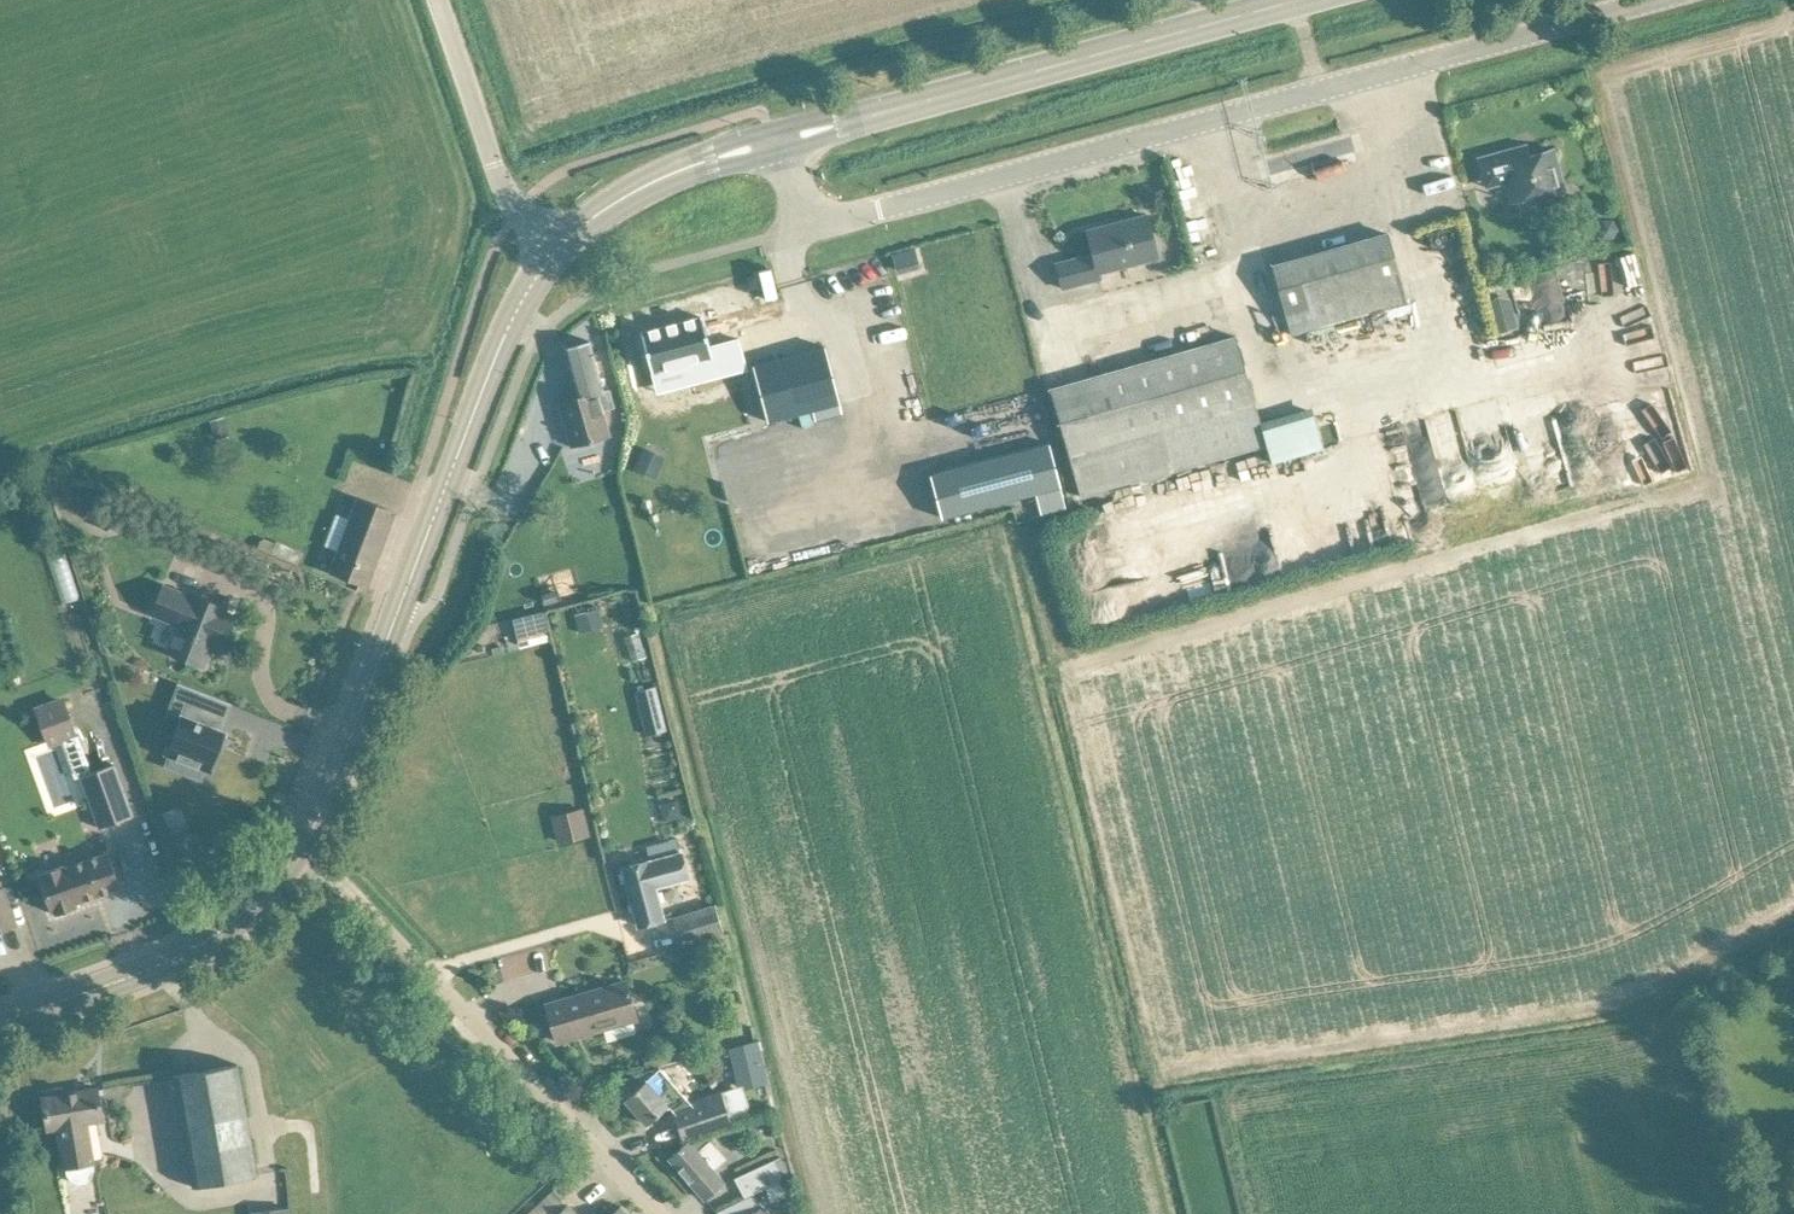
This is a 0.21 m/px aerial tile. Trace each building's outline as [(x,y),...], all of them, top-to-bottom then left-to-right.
[(1525,145),(1514,148),(1478,158),(1483,177),(1490,175),(1493,185),(1504,182),(1510,202),(1534,196),(1537,207),(1566,199),(1553,149),(1528,156),(1525,145)] [(1157,258),(1146,215),(1087,230),(1093,253),(1056,263),(1062,289),(1100,279),(1098,273),(1157,258)] [(1407,302),(1395,258),(1388,235),(1271,268),(1290,335),(1407,302)] [(1508,299),(1489,304),(1497,333),(1516,327),(1508,299)] [(641,333),(652,372),(694,361),(699,382),(747,370),(744,360),(743,361),(740,347),(741,347),(739,339),(710,346),(702,317),(641,333)] [(1049,390),(1056,413),(1080,497),(1266,444),(1271,464),(1322,449),(1313,415),(1262,429),(1235,337),(1049,390)] [(571,447),(595,440),(609,436),(601,410),(614,407),(609,389),(618,387),(608,351),(593,355),(590,341),(564,348),(577,398),(559,403),(571,447)] [(753,366),(759,389),(768,421),(839,403),(824,347),(753,366)] [(225,417),(209,421),(215,440),(230,436),(225,417)] [(1068,507),(1052,445),(933,475),(945,519),(1038,495),(1042,514),(1068,507)] [(643,448),(634,470),(658,479),(667,457),(643,448)] [(332,572),(367,585),(394,512),(359,499),(332,572)] [(98,528),(117,535),(127,509),(107,502),(98,528)] [(177,626),(166,652),(203,666),(212,644),(222,648),(235,617),(224,613),(230,598),(229,597),(225,607),(163,583),(150,616),(177,626)] [(596,609),(572,616),(577,633),(601,627),(596,609)] [(655,685),(637,689),(646,731),(665,726),(655,685)] [(170,753),(166,763),(185,770),(189,760),(211,769),(226,730),(219,728),(229,702),(196,689),(186,715),(182,713),(167,751),(170,753)] [(63,696),(34,706),(49,746),(62,741),(66,753),(83,747),(78,735),(77,736),(63,696)] [(132,816),(113,765),(80,777),(99,828),(132,816)] [(581,811),(553,818),(559,842),(587,835),(581,811)] [(664,919),(658,896),(656,888),(690,879),(683,851),(622,868),(638,926),(664,919)] [(121,887),(113,864),(108,853),(63,868),(62,865),(42,872),(43,875),(39,877),(51,911),(55,909),(56,914),(76,907),(75,903),(121,887)] [(16,924),(3,887),(0,888),(0,930),(16,924)] [(714,904),(673,917),(682,946),(723,934),(714,904)] [(556,1041),(579,1035),(636,1018),(626,982),(546,1005),(556,1041)] [(745,1045),(729,1049),(733,1063),(760,1057),(756,1042),(755,1042),(745,1045)] [(257,1177),(242,1088),(238,1064),(173,1075),(192,1188),(257,1177)] [(630,1093),(624,1099),(647,1124),(668,1105),(675,1112),(679,1126),(683,1138),(706,1130),(731,1122),(746,1117),(753,1115),(743,1087),(742,1085),(733,1088),(690,1103),(660,1068),(657,1070),(642,1083),(630,1093)] [(656,1069),(618,1079),(630,1093),(642,1083),(657,1070),(656,1069)] [(43,1097),(47,1121),(48,1129),(58,1127),(65,1166),(67,1174),(70,1179),(74,1182),(79,1184),(84,1183),(88,1181),(91,1178),(93,1174),(94,1167),(93,1162),(86,1122),(102,1120),(97,1088),(43,1097)] [(705,1200),(723,1184),(724,1183),(713,1170),(725,1159),(710,1141),(697,1152),(688,1141),(668,1158),(705,1200)] [(745,1198),(751,1194),(783,1179),(790,1176),(781,1157),(774,1161),(735,1179),(745,1198)] [(561,1200),(572,1189),(564,1180),(553,1190),(561,1200)] [(527,1213),(557,1213),(566,1205),(561,1200),(553,1190),(527,1213)] [(751,1194),(745,1198),(717,1213),(769,1213),(751,1194)] [(567,1205),(566,1205),(557,1213),(576,1213),(567,1205)]
